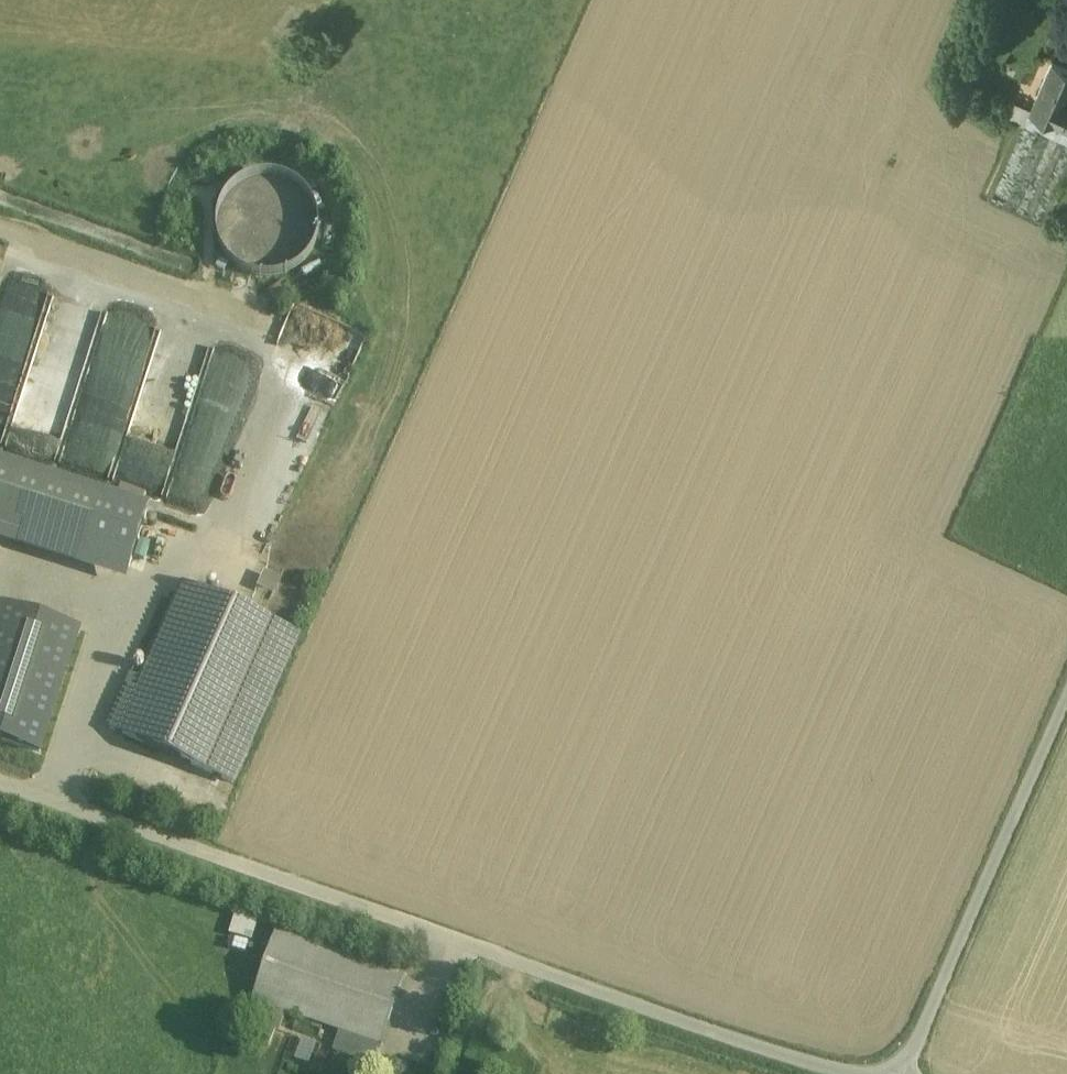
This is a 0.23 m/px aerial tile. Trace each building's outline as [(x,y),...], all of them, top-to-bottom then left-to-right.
[(1055,61),(1032,111),(1066,127),(1066,66),(1055,61)] [(1032,111),(1027,122),(1066,140),(1066,127),(1032,111)] [(1027,122),(992,198),(1047,223),(1066,179),(1066,140),(1027,122)] [(252,264),(310,251),(293,170),(246,180),(255,222),(243,225),(252,264)] [(24,361),(87,358),(87,340),(49,323),(44,323),(36,339),(36,347),(31,358),(0,359),(0,413),(6,413),(24,374),(24,361)] [(288,404),(266,492),(293,499),(315,411),(288,404)] [(0,464),(0,528),(83,555),(102,496),(0,464)] [(185,552),(187,539),(184,526),(177,515),(166,508),(153,505),(140,508),(129,515),(122,527),(119,540),(122,553),(129,563),(141,571),(154,573),(167,570),(178,563),(185,552)] [(5,584),(0,600),(0,714),(17,720),(55,600),(5,584)] [(183,586),(140,683),(130,678),(108,728),(232,783),(298,636),(183,586)] [(227,934),(252,940),(257,918),(233,912),(227,934)] [(405,979),(275,933),(252,1001),(382,1046),(405,979)]
